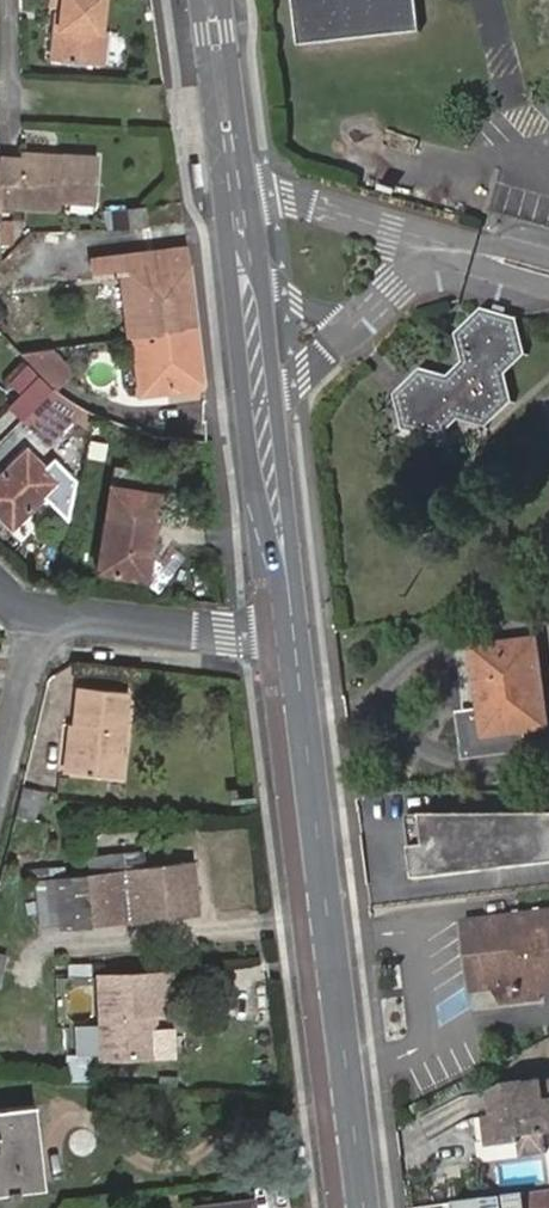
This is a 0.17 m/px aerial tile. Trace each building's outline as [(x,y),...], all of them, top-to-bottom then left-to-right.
[(62,29),(68,30),(66,61),(104,66),(107,32),(103,31),(106,0),(64,0),(64,7),(62,29)] [(406,0),(284,0),(288,46),(409,35),(406,0)] [(68,30),(62,29),(59,60),(66,61),(68,30)] [(26,153),(26,157),(26,161),(63,163),(63,154),(26,153)] [(0,156),(0,183),(1,206),(59,207),(59,200),(95,200),(96,154),(63,154),(63,163),(26,161),(26,157),(0,156)] [(204,160),(195,161),(198,185),(202,184),(206,184),(204,160)] [(126,208),(128,229),(150,226),(147,206),(126,208)] [(122,213),(106,213),(105,225),(121,225),(122,213)] [(186,250),(90,255),(91,272),(127,269),(136,336),(196,330),(186,250)] [(420,377),(401,394),(409,426),(433,433),(453,415),(481,419),(504,398),(498,372),(517,353),(511,327),(481,319),(463,336),(469,364),(449,383),(420,377)] [(143,393),(204,388),(196,330),(136,336),(143,393)] [(53,384),(59,389),(77,369),(54,346),(17,350),(53,384)] [(22,395),(38,378),(26,366),(9,383),(22,395)] [(41,436),(74,403),(54,388),(52,391),(38,378),(22,395),(11,406),(41,436)] [(82,409),(74,403),(41,436),(48,443),(82,409)] [(27,451),(0,479),(0,511),(13,524),(56,479),(27,451)] [(135,558),(148,560),(161,475),(115,468),(98,570),(132,576),(135,558)] [(145,578),(148,560),(135,558),(132,576),(145,578)] [(513,734),(543,730),(534,644),(475,650),(481,715),(459,718),(463,757),(515,750),(513,734)] [(115,756),(120,757),(127,693),(79,687),(74,725),(89,727),(87,749),(80,747),(77,768),(112,772),(115,756)] [(89,727),(74,725),(68,724),(64,766),(77,768),(80,747),(87,749),(89,727)] [(128,758),(120,757),(115,756),(112,772),(126,774),(128,758)] [(408,816),(415,882),(548,867),(548,817),(408,816)] [(115,873),(40,883),(44,930),(200,913),(193,864),(146,870),(144,853),(113,857),(115,873)] [(474,923),(482,993),(491,992),(493,998),(498,1003),(502,1004),(509,1004),(514,1001),(517,998),(519,994),(519,989),(537,987),(538,996),(548,995),(548,914),(474,923)] [(101,1054),(101,1057),(148,1056),(147,1013),(163,1013),(162,993),(170,993),(170,973),(99,975),(100,1025),(101,1054)] [(101,1054),(100,1025),(75,1025),(76,1055),(101,1054)] [(491,1095),(494,1119),(498,1148),(521,1146),(520,1140),(544,1137),(548,1136),(548,1083),(513,1088),(491,1095)] [(0,1111),(0,1191),(43,1185),(34,1107),(0,1111)] [(498,1148),(494,1119),(483,1120),(487,1150),(498,1148)] [(544,1137),(520,1140),(521,1146),(523,1159),(546,1156),(544,1137)] [(529,1195),(531,1207),(548,1207),(548,1192),(529,1195)] [(455,1204),(455,1207),(531,1207),(529,1195),(455,1204)] [(195,1206),(195,1207),(255,1207),(254,1199),(195,1206)]
